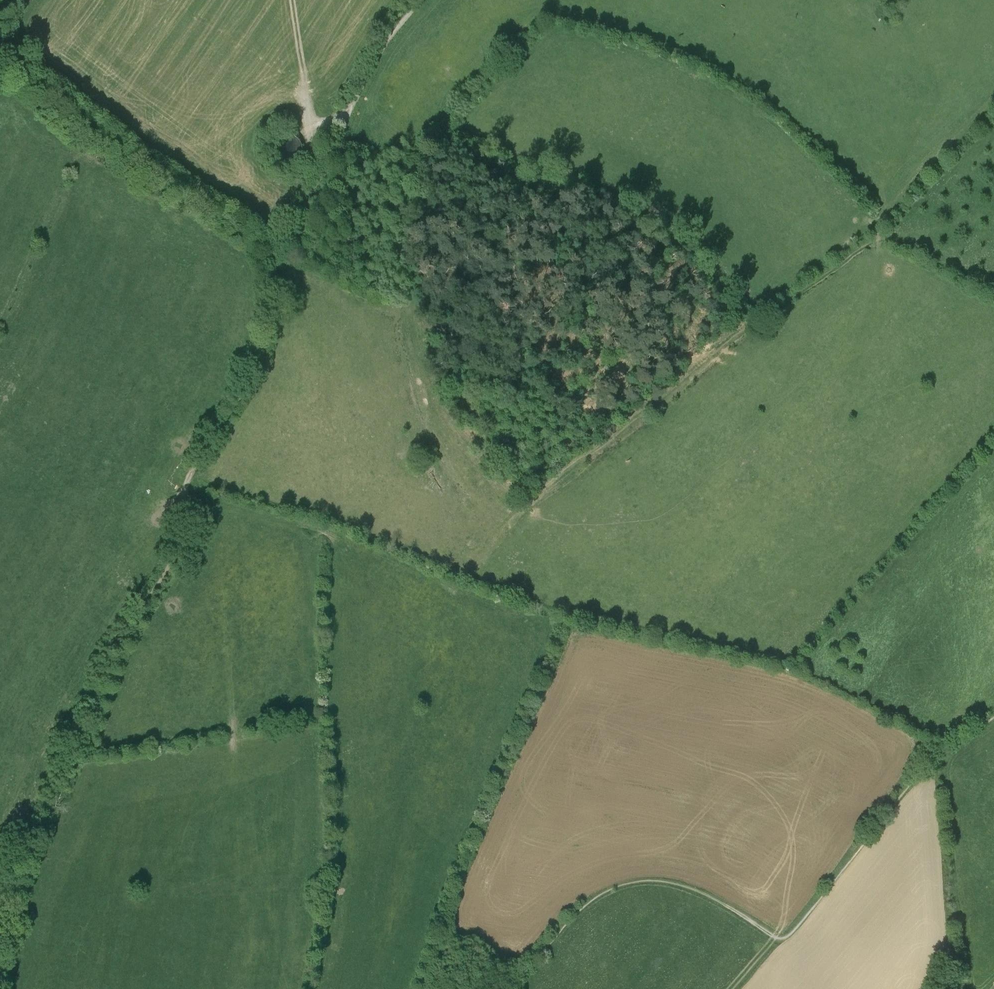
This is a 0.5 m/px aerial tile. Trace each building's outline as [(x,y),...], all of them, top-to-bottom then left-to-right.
[(299,140),(293,134),(284,132),(276,135),(270,141),(269,150),(271,158),(278,164),(286,165),(295,163),(300,156),(302,148),(299,140)]
